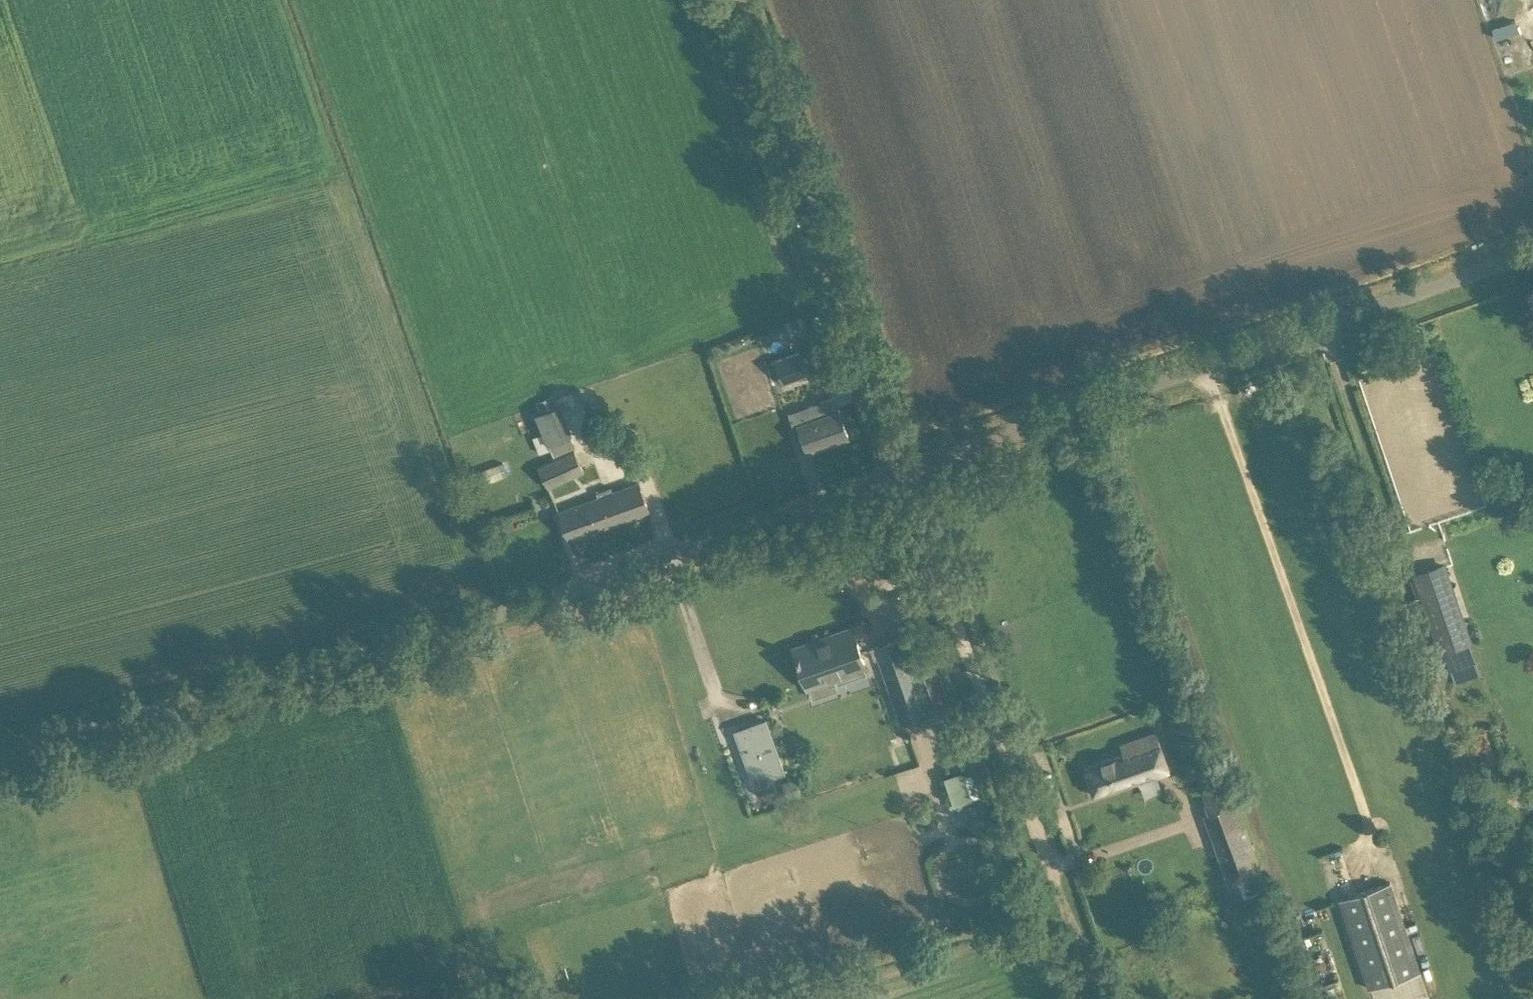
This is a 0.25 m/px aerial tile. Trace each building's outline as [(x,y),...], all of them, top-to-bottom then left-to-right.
[(799,315),(782,321),(786,333),(810,325),(806,313),(799,315)] [(818,346),(776,360),(784,382),(825,367),(818,346)] [(839,405),(838,406),(834,397),(808,406),(813,420),(800,425),(802,431),(808,450),(849,435),(842,417),(839,405)] [(559,404),(536,413),(544,433),(549,444),(571,435),(562,413),(559,404)] [(533,410),(520,410),(521,427),(533,426),(533,410)] [(544,433),(532,438),(539,454),(551,449),(549,444),(544,433)] [(575,450),(538,466),(548,487),(584,470),(575,450)] [(561,511),(564,520),(571,538),(650,510),(640,482),(614,492),(612,486),(598,491),(600,497),(561,511)] [(1410,580),(1416,598),(1420,596),(1440,654),(1448,652),(1452,663),(1468,657),(1464,645),(1474,642),(1446,562),(1413,574),(1414,579),(1410,580)] [(816,640),(795,647),(809,688),(810,687),(813,697),(838,688),(835,679),(836,679),(835,674),(865,663),(853,627),(831,634),(833,639),(817,644),(816,640)] [(877,647),(871,649),(875,659),(880,657),(903,721),(929,712),(903,637),(876,646),(877,647)] [(766,719),(737,729),(742,741),(739,742),(750,772),(766,767),(769,777),(785,771),(766,719)] [(1096,795),(1170,768),(1156,731),(1121,745),(1124,753),(1086,767),(1096,795)] [(972,802),(964,774),(946,779),(954,807),(972,802)] [(796,778),(783,782),(789,800),(802,795),(796,778)] [(1231,783),(1203,793),(1210,811),(1219,836),(1214,838),(1230,882),(1263,870),(1259,860),(1253,844),(1231,783)] [(984,802),(964,809),(971,831),(992,824),(984,802)] [(1340,898),(1370,988),(1421,971),(1391,881),(1340,898)]
